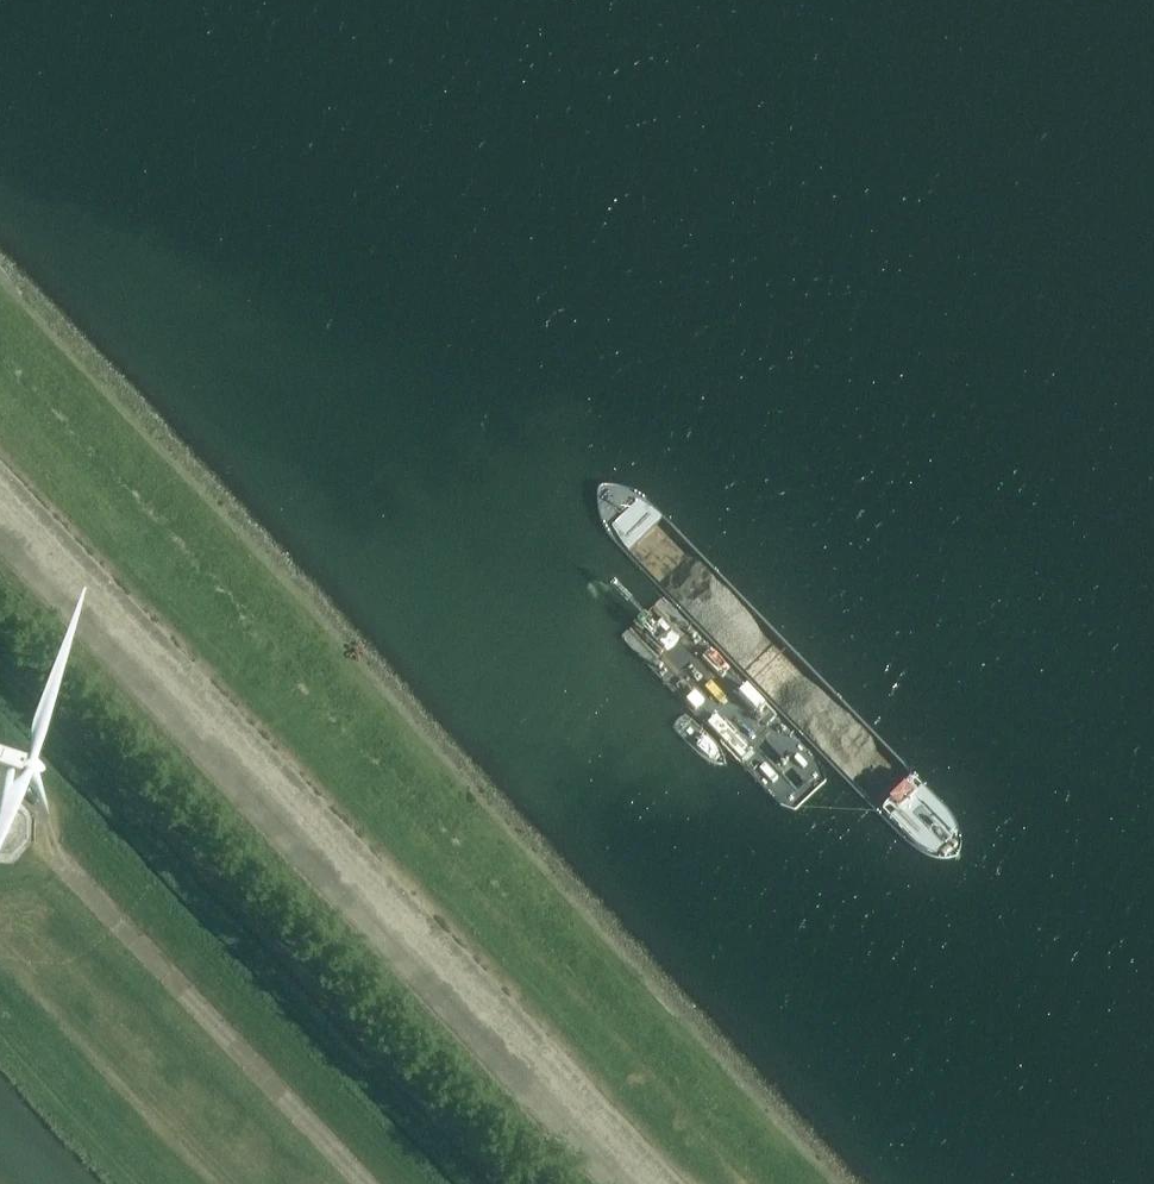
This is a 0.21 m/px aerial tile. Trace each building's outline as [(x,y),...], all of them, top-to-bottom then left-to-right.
[(2,841),(11,834),(10,819),(0,817),(0,840),(2,841)]
